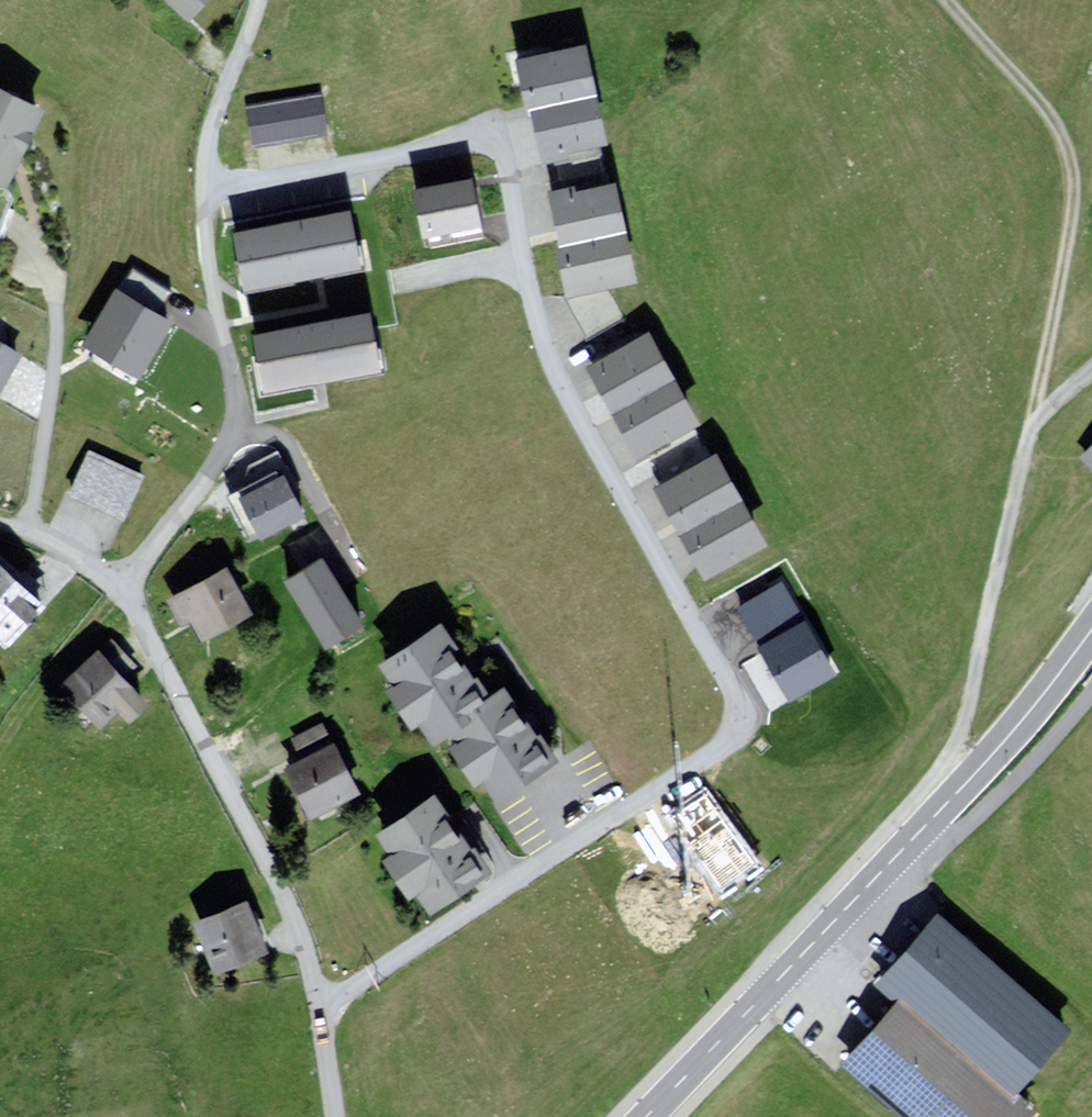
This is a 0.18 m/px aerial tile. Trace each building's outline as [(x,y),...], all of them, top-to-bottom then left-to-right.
[(190,9),(198,0),(180,0),(190,9)] [(581,55),(526,67),(536,114),(543,149),(598,137),(581,55)] [(7,173),(13,162),(42,102),(0,82),(0,170),(7,173)] [(320,98),(250,108),(255,143),(325,134),(320,98)] [(612,183),(558,195),(566,235),(575,275),(629,264),(612,183)] [(346,212),(237,232),(247,285),(356,265),(346,212)] [(372,300),(252,323),(262,381),(382,358),(372,300)] [(650,340),(598,368),(620,408),(639,443),(691,415),(650,340)] [(17,356),(0,347),(0,385),(17,356)] [(80,540),(106,552),(144,473),(92,448),(54,527),(80,540)] [(1084,458),(1091,466),(1091,449),(1084,458)] [(237,475),(260,519),(301,498),(278,454),(257,464),(237,475)] [(716,463),(666,490),(685,526),(706,564),(757,537),(716,463)] [(190,601),(202,624),(249,600),(227,557),(169,587),(179,607),(190,601)] [(10,635),(41,599),(0,563),(0,627),(10,635)] [(441,628),(389,660),(435,733),(456,720),(497,786),(543,757),(517,714),(500,687),(484,697),(463,662),(441,628)] [(66,683),(97,716),(114,701),(127,714),(142,699),(135,692),(99,653),(66,683)] [(288,764),(310,810),(356,789),(334,742),(288,764)] [(384,836),(429,902),(478,868),(451,829),(433,802),(384,836)] [(1015,1084),(1072,1016),(934,901),(908,932),(877,968),(898,986),(1015,1084)] [(203,924),(218,962),(259,946),(243,908),(203,924)] [(915,1116),(1023,1116),(1035,1102),(1015,1084),(898,986),(868,1021),(840,1054),(915,1116)]
